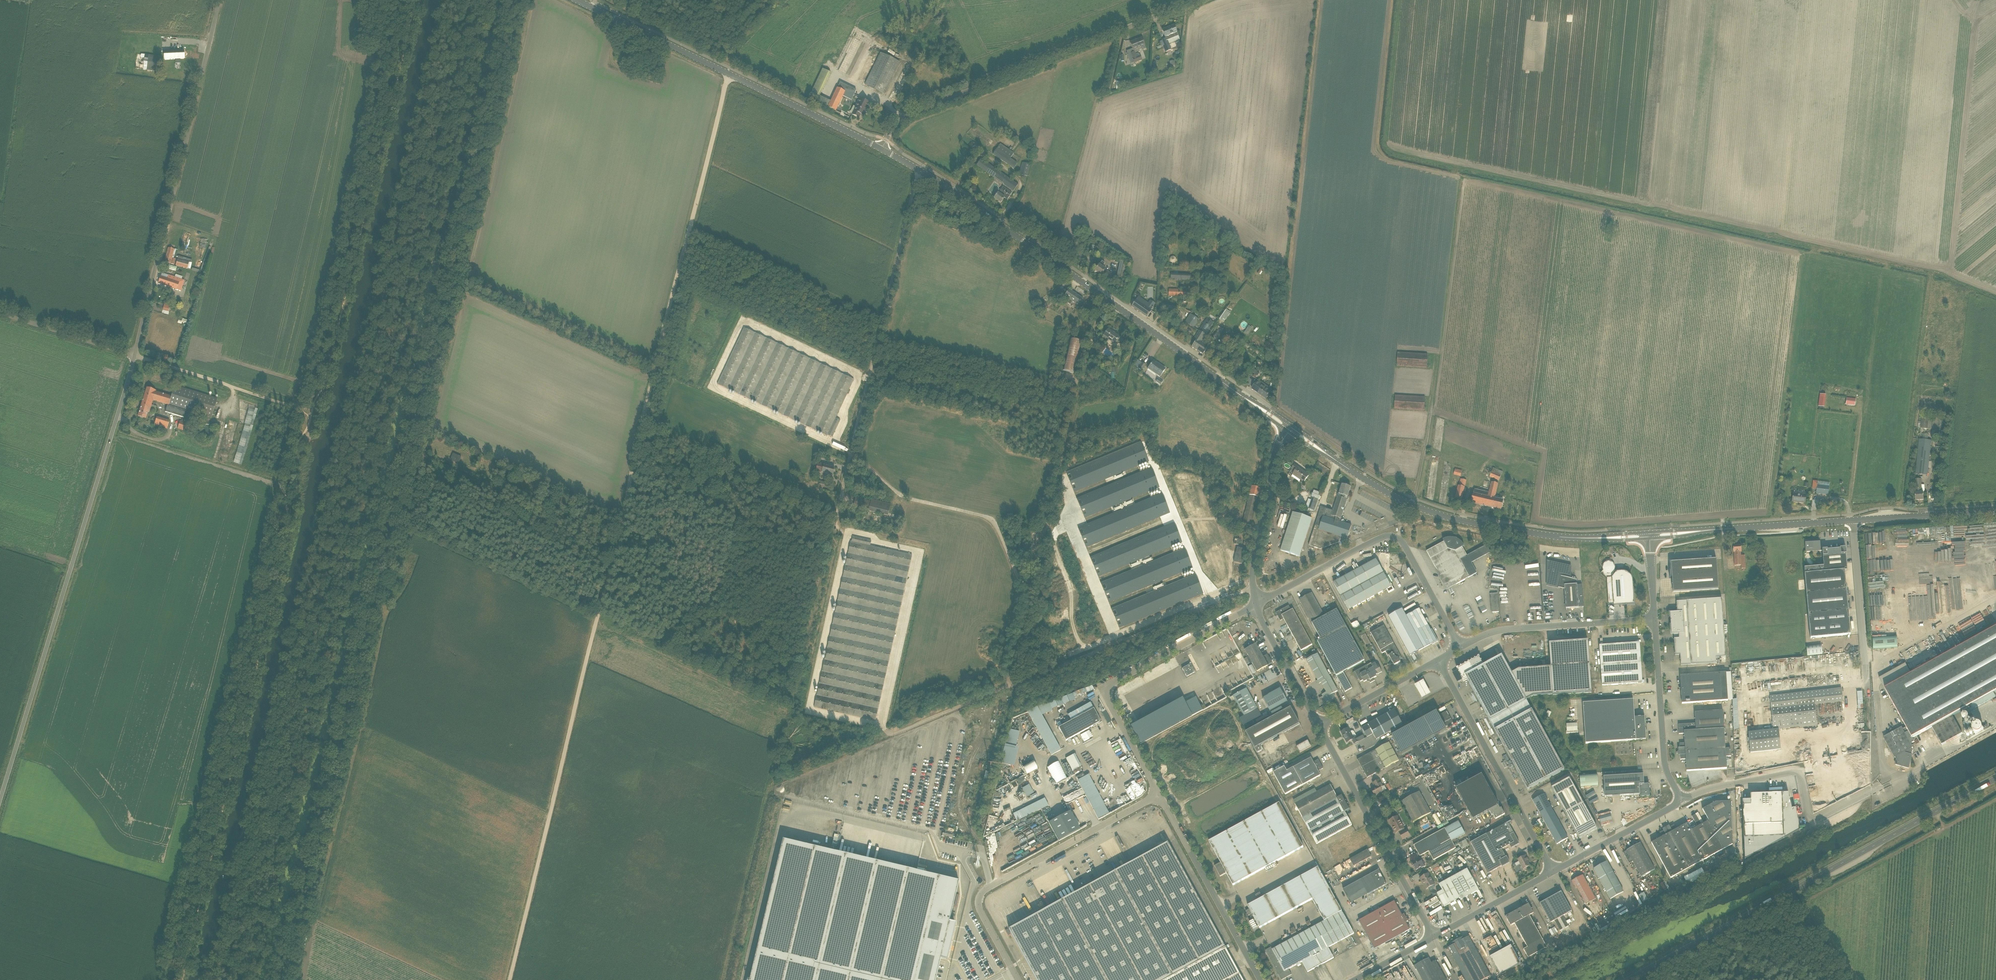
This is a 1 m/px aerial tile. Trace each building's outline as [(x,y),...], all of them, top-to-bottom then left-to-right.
[(1177,33),(1174,25),(1169,27),(1169,28),(1167,29),(1167,28),(1162,30),(1165,37),(1177,33)] [(1142,38),(1130,43),(1133,50),(1145,46),(1142,38)] [(1163,46),(1166,52),(1171,50),(1166,39),(1162,40),(1164,46),(1163,46)] [(165,60),(184,59),(184,51),(164,52),(165,60)] [(1133,59),(1134,63),(1142,60),(1140,56),(1136,57),(1134,52),(1131,54),(1133,59)] [(159,72),(161,56),(137,53),(135,69),(159,72)] [(865,85),(884,94),(900,62),(881,53),(865,85)] [(821,96),(831,71),(823,68),(813,93),(821,96)] [(853,96),(837,88),(835,92),(843,95),(852,99),(853,96)] [(836,111),(843,95),(835,92),(828,107),(836,111)] [(860,99),(852,115),(858,118),(860,114),(864,116),(870,104),(860,99)] [(1017,164),(1010,159),(1014,153),(1000,144),(993,154),(1014,168),(1017,164)] [(1013,191),(1018,185),(981,159),(976,165),(1013,191)] [(1022,163),(1019,174),(1027,176),(1030,165),(1022,163)] [(1010,195),(1012,193),(1003,187),(1001,189),(994,198),(1001,203),(1004,198),(1007,200),(1010,196),(1010,195)] [(169,264),(173,249),(168,248),(165,262),(169,264)] [(204,266),(208,254),(205,253),(203,259),(200,258),(199,261),(202,262),(201,265),(204,266)] [(190,269),(192,262),(178,258),(176,265),(190,269)] [(1128,262),(1120,260),(1117,277),(1124,279),(1128,262)] [(1112,282),(1115,277),(1102,268),(1105,264),(1102,262),(1099,265),(1095,271),(1111,282),(1111,281),(1112,282)] [(161,276),(158,284),(181,291),(184,281),(169,275),(162,273),(161,277),(161,276)] [(1064,293),(1056,288),(1053,293),(1061,298),(1064,293)] [(1069,289),(1062,299),(1070,305),(1072,302),(1078,305),(1082,299),(1069,289)] [(1136,300),(1131,307),(1147,317),(1151,311),(1151,310),(1153,307),(1138,297),(1136,300)] [(1049,309),(1046,303),(1037,306),(1039,313),(1049,309)] [(1159,310),(1175,314),(1176,308),(1161,304),(1159,310)] [(1222,321),(1230,313),(1226,309),(1218,318),(1222,321)] [(1231,324),(1236,318),(1232,315),(1227,320),(1231,324)] [(1189,317),(1186,322),(1193,328),(1197,322),(1189,317)] [(1201,342),(1209,330),(1211,331),(1216,324),(1207,319),(1207,318),(1199,331),(1194,338),(1196,340),(1201,342)] [(744,328),(717,385),(827,436),(828,435),(832,437),(840,420),(836,418),(854,379),(744,328)] [(1123,341),(1124,340),(1115,334),(1114,334),(1112,333),(1113,332),(1108,329),(1104,336),(1115,344),(1115,343),(1116,343),(1118,343),(1119,343),(1120,343),(1121,343),(1122,342),(1123,341)] [(1074,373),(1081,342),(1070,339),(1063,371),(1074,373)] [(1201,342),(1196,340),(1192,347),(1203,354),(1208,347),(1201,342)] [(1427,368),(1427,359),(1428,355),(1398,353),(1397,366),(1427,368)] [(1165,369),(1160,365),(1159,367),(1157,365),(1153,362),(1148,368),(1156,374),(1156,375),(1159,377),(1165,369)] [(1252,389),(1266,399),(1272,390),(1258,380),(1252,389)] [(211,418),(217,398),(175,386),(171,396),(169,405),(211,418)] [(153,400),(169,405),(171,396),(155,392),(156,391),(147,388),(138,417),(146,419),(148,412),(149,412),(153,400)] [(1826,395),(1820,394),(1818,407),(1825,408),(1826,395)] [(1394,409),(1424,410),(1425,397),(1395,396),(1394,409)] [(186,411),(167,405),(165,412),(184,418),(186,411)] [(1921,428),(1936,430),(1937,430),(1938,418),(1922,416),(1921,428)] [(180,421),(178,429),(186,431),(188,423),(180,421)] [(1916,474),(1919,475),(1927,475),(1931,440),(1920,439),(1916,474)] [(1141,442),(1066,473),(1074,492),(1149,461),(1141,442)] [(451,459),(460,463),(463,457),(453,453),(451,459)] [(822,472),(833,475),(835,468),(823,465),(818,463),(816,472),(822,473),(822,472)] [(1295,464),(1295,465),(1292,469),(1295,471),(1291,477),(1299,482),(1300,480),(1304,482),(1309,475),(1298,468),(1299,467),(1295,464)] [(1077,499),(1085,518),(1159,487),(1151,468),(1077,499)] [(1502,472),(1493,468),(1492,472),(1490,477),(1499,480),(1502,472)] [(1915,493),(1916,501),(1924,500),(1923,492),(1922,492),(1921,479),(1915,479),(1916,493),(1915,493)] [(1321,549),(1339,541),(1341,536),(1347,538),(1352,525),(1340,521),(1351,487),(1329,481),(1309,545),(1321,549)] [(1498,484),(1491,482),(1489,492),(1475,489),(1474,493),(1471,503),(1501,510),(1503,500),(1495,498),(1498,484)] [(1817,482),(1816,493),(1828,495),(1829,483),(1817,482)] [(1225,495),(1227,488),(1207,483),(1206,490),(1225,495)] [(1242,523),(1246,524),(1251,525),(1260,488),(1251,486),(1250,490),(1246,489),(1245,492),(1249,493),(1242,523)] [(1793,493),(1792,502),(1797,502),(1797,501),(1800,502),(1799,503),(1805,503),(1806,495),(1793,493)] [(1086,547),(1170,513),(1162,494),(1078,528),(1086,547)] [(1314,511),(1318,499),(1312,497),(1308,509),(1314,511)] [(870,501),(856,498),(853,506),(868,510),(870,501)] [(1312,519),(1293,512),(1281,551),(1300,557),(1312,519)] [(1174,523),(1090,558),(1098,577),(1182,542),(1174,523)] [(814,707),(876,721),(912,555),(870,546),(871,541),(853,537),(852,542),(851,541),(814,707)] [(1460,560),(1467,556),(1462,547),(1464,546),(1463,545),(1462,543),(1461,542),(1460,541),(1458,540),(1457,539),(1455,538),(1453,538),(1451,538),(1450,538),(1448,538),(1446,538),(1445,539),(1443,540),(1444,542),(1427,551),(1430,558),(1447,588),(1456,583),(1457,584),(1470,577),(1460,560)] [(1805,541),(1806,548),(1806,551),(1810,551),(1810,549),(1813,549),(1813,548),(1820,547),(1819,540),(1812,540),(1812,541),(1811,541),(1809,541),(1809,540),(1805,541)] [(1746,568),(1745,555),(1741,556),(1741,552),(1741,545),(1733,545),(1733,553),(1734,552),(1735,565),(1729,565),(1729,570),(1746,568)] [(1234,562),(1237,563),(1242,564),(1245,550),(1237,548),(1234,562)] [(1846,553),(1846,549),(1846,548),(1845,548),(1844,548),(1840,548),(1840,549),(1827,550),(1827,549),(1822,550),(1824,566),(1804,568),(1805,574),(1845,571),(1847,570),(1845,553),(1846,553)] [(1109,602),(1193,568),(1185,549),(1101,584),(1109,602)] [(1349,610),(1361,603),(1391,587),(1376,559),(1334,582),(1341,596),(1349,610)] [(1676,562),(1670,562),(1670,578),(1672,578),(1673,592),(1719,589),(1717,559),(1676,562)] [(1566,609),(1579,608),(1577,584),(1576,585),(1577,580),(1570,578),(1571,567),(1548,562),(1547,585),(1558,587),(1558,588),(1565,589),(1566,609)] [(1623,571),(1622,571),(1617,572),(1615,569),(1615,568),(1615,567),(1615,566),(1614,565),(1614,564),(1613,563),(1612,563),(1612,562),(1611,562),(1610,562),(1609,562),(1608,562),(1607,562),(1606,562),(1605,563),(1604,563),(1604,564),(1603,565),(1603,566),(1603,567),(1603,568),(1603,569),(1603,570),(1601,573),(1607,578),(1609,603),(1614,603),(1614,605),(1634,604),(1633,581),(1632,580),(1632,578),(1631,577),(1631,576),(1630,574),(1628,573),(1627,573),(1626,572),(1625,572),(1623,571)] [(1805,574),(1807,594),(1846,590),(1845,571),(1805,574)] [(1195,575),(1112,609),(1119,628),(1203,593),(1195,575)] [(1329,614),(1337,610),(1322,582),(1321,580),(1293,596),(1293,597),(1318,642),(1321,640),(1313,625),(1330,616),(1329,614)] [(1848,611),(1848,610),(1846,590),(1807,594),(1808,615),(1848,611)] [(1722,599),(1677,602),(1677,612),(1670,613),(1672,634),(1679,634),(1679,639),(1674,639),(1675,655),(1680,655),(1681,665),(1716,663),(1716,658),(1726,657),(1722,599)] [(1280,621),(1284,619),(1282,615),(1291,610),(1289,606),(1276,613),(1280,621)] [(1312,645),(1296,614),(1293,609),(1291,610),(1282,615),(1284,619),(1301,651),(1312,645)] [(1431,630),(1427,623),(1419,609),(1406,616),(1402,609),(1389,617),(1410,655),(1432,644),(1438,641),(1432,630),(1431,630)] [(1337,610),(1329,614),(1330,616),(1313,625),(1321,640),(1318,642),(1345,692),(1352,688),(1343,672),(1351,668),(1365,661),(1346,627),(1337,610)] [(1850,635),(1848,611),(1808,615),(1811,639),(1850,635)] [(1904,618),(1906,633),(1919,631),(1918,620),(1915,620),(1915,617),(1904,618)] [(1994,693),(1995,692),(1995,628),(1912,675),(1885,689),(1906,728),(1913,738),(1932,727),(1953,716),(1960,712),(1994,693)] [(1360,637),(1363,642),(1366,640),(1369,645),(1371,644),(1366,634),(1360,637)] [(1885,637),(1872,638),(1873,649),(1886,648),(1885,637)] [(1467,679),(1495,730),(1532,711),(1526,700),(1533,697),(1553,695),(1592,693),(1588,641),(1549,643),(1551,667),(1519,669),(1511,673),(1502,655),(1492,661),(1484,665),(1465,676),(1467,679)] [(1401,656),(1394,643),(1387,647),(1391,654),(1389,655),(1394,665),(1400,662),(1398,658),(1401,656)] [(1640,643),(1599,646),(1602,686),(1643,683),(1640,643)] [(1267,666),(1272,663),(1268,656),(1266,655),(1262,657),(1255,644),(1245,649),(1257,671),(1267,666)] [(1807,656),(1823,654),(1821,645),(1806,646),(1807,656)] [(1330,678),(1327,672),(1317,654),(1307,660),(1319,684),(1321,683),(1330,678)] [(1465,676),(1484,665),(1479,657),(1457,669),(1464,681),(1467,679),(1465,676)] [(1376,675),(1382,672),(1378,665),(1372,668),(1370,664),(1371,663),(1367,665),(1373,677),(1373,678),(1374,678),(1377,677),(1376,675)] [(1190,664),(1182,668),(1187,677),(1195,672),(1190,664)] [(1879,678),(1885,689),(1912,675),(1905,664),(1879,678)] [(1363,680),(1364,682),(1367,680),(1368,682),(1369,681),(1370,683),(1375,681),(1374,678),(1373,678),(1373,677),(1367,665),(1355,672),(1360,682),(1363,680)] [(1726,673),(1720,673),(1688,675),(1688,674),(1688,675),(1680,676),(1681,688),(1679,688),(1681,688),(1682,704),(1728,701),(1726,673)] [(1322,695),(1323,697),(1326,702),(1334,698),(1333,697),(1335,696),(1333,694),(1338,691),(1330,678),(1321,683),(1326,692),(1322,695)] [(1424,678),(1415,683),(1422,696),(1431,691),(1424,678)] [(1117,690),(1119,696),(1122,694),(1121,692),(1125,689),(1123,687),(1117,690)] [(1280,688),(1263,698),(1270,711),(1288,702),(1280,688)] [(1817,725),(1815,704),(1843,701),(1842,688),(1770,696),(1774,730),(1779,729),(1817,725)] [(1244,716),(1250,712),(1257,709),(1246,689),(1233,696),(1244,716)] [(1048,755),(1060,751),(1047,714),(1055,711),(1054,709),(1078,701),(1077,697),(1084,694),(1083,691),(1032,708),(1048,755)] [(1995,697),(1994,693),(1960,712),(1962,716),(1995,697)] [(1196,697),(1185,704),(1191,716),(1202,710),(1196,697)] [(1586,744),(1646,740),(1645,716),(1645,717),(1635,717),(1633,700),(1583,703),(1586,744)] [(1291,708),(1246,732),(1257,753),(1262,750),(1260,746),(1300,724),(1291,708)] [(1099,723),(1100,720),(1094,709),(1059,728),(1066,741),(1099,723)] [(1362,728),(1367,737),(1373,734),(1376,739),(1403,725),(1395,710),(1362,728)] [(1686,759),(1687,771),(1727,769),(1726,757),(1731,757),(1730,748),(1725,748),(1724,728),(1723,710),(1695,712),(1696,723),(1679,724),(1679,734),(1684,734),(1685,743),(1680,743),(1681,760),(1686,759)] [(1445,728),(1453,723),(1447,711),(1438,716),(1436,711),(1404,729),(1413,746),(1445,728)] [(1532,711),(1495,730),(1528,790),(1564,770),(1532,711)] [(1932,727),(1937,736),(1941,734),(1946,743),(1962,734),(1953,716),(1932,727)] [(1577,731),(1576,723),(1565,723),(1565,731),(1577,731)] [(1909,768),(1911,760),(1913,755),(1912,755),(1913,750),(1912,748),(1913,747),(1911,743),(1914,741),(1913,738),(1906,728),(1903,729),(1902,727),(1895,731),(1894,730),(1893,730),(1891,731),(1890,732),(1891,733),(1884,737),(1895,757),(1897,760),(1896,765),(1909,768)] [(1354,738),(1348,728),(1341,732),(1347,743),(1352,740),(1354,744),(1364,738),(1362,733),(1357,736),(1357,737),(1354,738)] [(1003,764),(1017,767),(1021,747),(1018,747),(1021,731),(1010,729),(1003,764)] [(1751,753),(1781,749),(1779,729),(1774,730),(1749,733),(1751,753)] [(1942,745),(1946,743),(1941,734),(1937,736),(1942,745)] [(1311,746),(1310,745),(1308,740),(1297,746),(1300,753),(1311,746)] [(1389,743),(1376,750),(1376,751),(1371,754),(1371,753),(1357,760),(1367,778),(1380,771),(1380,770),(1385,767),(1386,768),(1399,761),(1389,743)] [(1082,767),(1075,754),(1067,758),(1074,771),(1082,767)] [(1311,758),(1293,768),(1303,785),(1321,775),(1318,771),(1323,769),(1318,759),(1313,762),(1311,758)] [(1037,760),(1025,766),(1029,774),(1041,768),(1037,760)] [(1056,760),(1048,764),(1056,783),(1064,780),(1056,760)] [(1284,767),(1273,773),(1285,795),(1303,785),(1293,768),(1287,771),(1284,767)] [(1644,784),(1644,774),(1604,777),(1605,797),(1640,795),(1640,797),(1650,796),(1649,784),(1644,784)] [(1578,776),(1579,787),(1596,786),(1596,775),(1578,776)] [(1597,829),(1570,778),(1552,788),(1579,839),(1597,829)] [(1371,790),(1375,796),(1382,792),(1380,788),(1382,787),(1379,780),(1373,783),(1375,787),(1371,790)] [(1031,784),(1023,788),(1028,797),(1035,793),(1031,784)] [(1500,808),(1499,806),(1486,784),(1461,798),(1473,820),(1489,811),(1492,815),(1493,815),(1496,819),(1505,814),(1501,808),(1500,808)] [(1337,799),(1338,798),(1330,785),(1295,804),(1310,832),(1345,813),(1337,799)] [(1131,787),(1118,793),(1122,803),(1127,801),(1128,803),(1136,799),(1131,787)] [(1431,813),(1419,792),(1402,801),(1413,823),(1431,813)] [(1789,793),(1750,794),(1751,805),(1743,806),(1745,860),(1800,830),(1796,808),(1792,809),(1789,793)] [(1544,794),(1533,800),(1557,844),(1568,838),(1549,803),(1544,794)] [(1342,796),(1338,798),(1337,799),(1345,813),(1350,810),(1342,796)] [(1014,812),(1017,819),(1050,807),(1047,799),(1014,812)] [(1671,878),(1724,849),(1733,845),(1731,802),(1716,802),(1703,809),(1709,821),(1691,831),(1687,824),(1676,829),(1674,825),(1660,833),(1662,837),(1652,843),(1671,878)] [(1220,876),(1223,875),(1226,873),(1233,885),(1303,847),(1279,803),(1209,841),(1221,863),(1215,866),(1220,876)] [(1109,815),(1106,808),(1102,809),(1101,807),(1096,809),(1100,818),(1109,815)] [(1352,825),(1345,813),(1310,832),(1317,844),(1352,825)] [(1405,831),(1400,820),(1398,821),(1396,817),(1393,819),(1392,819),(1390,820),(1389,821),(1396,833),(1399,831),(1400,833),(1403,840),(1410,836),(1406,830),(1405,831)] [(1458,821),(1445,829),(1452,841),(1465,833),(1458,821)] [(1508,823),(1486,834),(1471,843),(1488,874),(1509,863),(1501,849),(1510,845),(1511,848),(1512,848),(1519,844),(1512,830),(1508,823)] [(1456,848),(1452,841),(1445,829),(1445,828),(1414,845),(1418,853),(1420,856),(1423,855),(1429,851),(1434,860),(1456,848)] [(941,958),(947,959),(955,924),(949,922),(959,881),(783,840),(750,979),(936,979),(941,958)] [(1465,840),(1458,843),(1461,849),(1468,845),(1465,840)] [(1062,900),(1105,979),(1164,979),(1224,947),(1167,843),(1114,872),(1062,900)] [(1627,851),(1633,862),(1641,877),(1655,870),(1640,843),(1627,851)] [(1368,850),(1350,859),(1354,866),(1371,857),(1368,850)] [(1633,862),(1627,851),(1623,853),(1629,864),(1633,862)] [(1424,857),(1423,855),(1420,856),(1418,853),(1416,854),(1410,857),(1413,862),(1412,863),(1416,870),(1421,867),(1422,868),(1426,866),(1423,862),(1422,862),(1420,859),(1424,857)] [(1518,860),(1523,869),(1529,866),(1528,863),(1529,862),(1526,856),(1518,860)] [(1594,869),(1610,899),(1624,892),(1607,861),(1594,869)] [(1248,906),(1249,909),(1252,914),(1250,915),(1253,921),(1252,921),(1255,928),(1259,926),(1260,928),(1312,899),(1324,921),(1342,911),(1318,867),(1248,906)] [(1444,907),(1460,898),(1461,900),(1479,890),(1467,869),(1439,885),(1442,891),(1437,894),(1444,907)] [(1386,884),(1379,870),(1343,889),(1351,904),(1386,884)] [(1432,882),(1433,881),(1428,873),(1419,878),(1422,882),(1423,882),(1424,884),(1423,884),(1426,889),(1429,888),(1430,891),(1435,888),(1435,886),(1435,885),(1434,885),(1432,882)] [(1596,899),(1583,875),(1576,878),(1572,881),(1576,888),(1577,887),(1586,904),(1596,899)] [(1561,892),(1540,903),(1540,904),(1551,923),(1572,911),(1561,892)] [(1643,892),(1638,896),(1642,902),(1647,899),(1643,892)] [(1062,900),(1047,908),(1009,929),(1037,979),(1105,979),(1062,900)] [(1402,915),(1400,912),(1397,905),(1398,905),(1396,901),(1377,911),(1376,910),(1372,912),(1373,913),(1359,921),(1374,949),(1389,941),(1389,942),(1393,940),(1392,939),(1410,930),(1406,922),(1408,921),(1404,914),(1402,915)] [(1529,904),(1524,907),(1506,917),(1511,926),(1515,924),(1527,947),(1523,949),(1528,958),(1547,947),(1529,916),(1534,913),(1529,904)] [(1342,911),(1324,921),(1272,949),(1284,972),(1289,969),(1302,962),(1328,947),(1354,933),(1342,911)] [(1473,943),(1469,937),(1464,939),(1463,937),(1452,943),(1453,945),(1448,948),(1466,979),(1484,979),(1491,976),(1473,943)] [(1521,964),(1511,946),(1490,957),(1500,975),(1521,964)] [(1224,947),(1164,979),(1242,979),(1224,947)] [(1289,969),(1284,972),(1272,949),(1271,947),(1265,950),(1282,979),(1292,975),(1289,969)] [(1308,972),(1321,965),(1334,958),(1328,947),(1302,962),(1308,972)] [(1417,969),(1422,979),(1446,979),(1436,961),(1432,963),(1429,957),(1413,966),(1416,970),(1417,969)]
